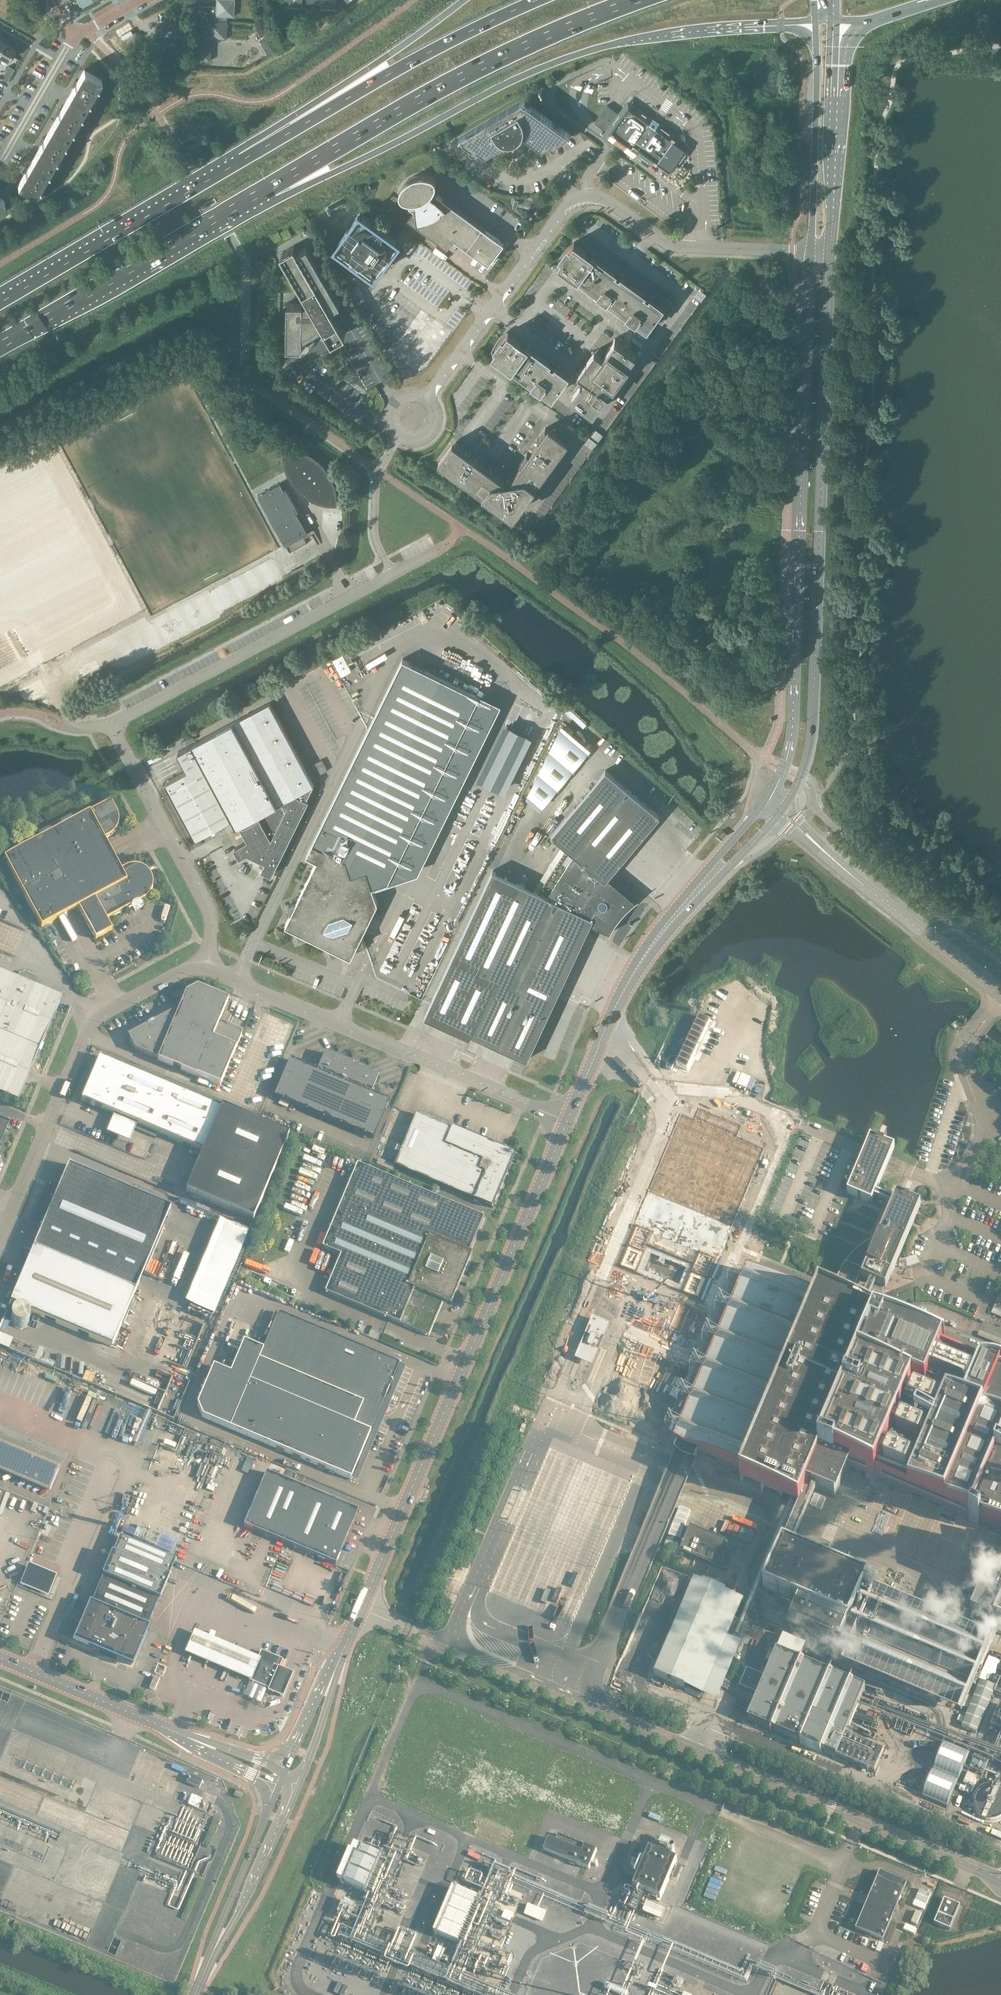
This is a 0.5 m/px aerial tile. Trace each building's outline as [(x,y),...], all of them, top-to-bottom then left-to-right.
[(192,60),(210,61),(211,39),(227,39),(227,38),(227,17),(234,17),(235,0),(216,0),(216,5),(216,7),(197,6),(196,42),(193,42),(192,60)] [(286,6),(303,7),(302,6),(302,3),(321,4),(320,8),(337,9),(336,8),(337,0),(286,0),(286,6)] [(259,41),(268,55),(274,52),(265,38),(259,41)] [(0,49),(0,61),(2,57),(8,60),(15,48),(4,42),(0,49)] [(147,63),(177,65),(178,45),(148,43),(147,63)] [(85,108),(102,79),(84,69),(77,81),(75,80),(72,85),(74,86),(67,98),(85,108)] [(69,137),(85,108),(67,98),(61,110),(59,109),(56,114),(58,115),(51,127),(69,137)] [(526,100),(526,99),(459,138),(462,137),(464,138),(463,139),(470,145),(471,145),(471,147),(471,149),(473,150),(475,151),(477,150),(478,147),(486,153),(506,141),(511,142),(517,141),(517,140),(519,143),(522,141),(520,138),(521,138),(524,133),(542,147),(551,142),(552,144),(554,146),(555,146),(557,145),(558,143),(558,142),(558,141),(567,136),(566,135),(569,134),(570,135),(571,135),(526,102),(526,103),(523,102),(526,100)] [(621,115),(618,112),(608,105),(595,122),(612,135),(611,136),(615,139),(616,138),(628,146),(627,148),(633,153),(636,149),(657,165),(658,163),(664,167),(670,171),(686,150),(674,141),(676,139),(657,126),(658,124),(653,120),(651,122),(629,105),(621,115)] [(69,137),(51,127),(44,139),(42,138),(39,143),(41,144),(35,156),(52,166),(69,137)] [(52,166),(35,156),(28,167),(26,166),(23,171),(25,172),(18,185),(35,195),(52,166)] [(440,188),(436,186),(436,185),(436,184),(436,183),(436,182),(436,181),(436,180),(435,179),(434,178),(434,177),(433,177),(432,177),(432,176),(431,176),(430,176),(429,175),(428,175),(427,175),(426,175),(424,175),(423,175),(422,175),(421,175),(419,175),(418,175),(417,175),(416,176),(415,176),(413,176),(412,177),(411,178),(410,178),(409,179),(408,180),(407,181),(406,181),(405,182),(404,183),(403,184),(403,185),(402,186),(401,187),(401,188),(400,189),(400,190),(400,191),(400,192),(399,192),(399,193),(400,194),(400,195),(400,196),(401,197),(401,198),(402,198),(402,199),(403,199),(403,200),(404,200),(405,200),(406,201),(407,201),(409,201),(410,201),(411,202),(412,202),(414,202),(415,202),(416,202),(416,203),(416,205),(415,206),(414,206),(413,206),(412,206),(410,206),(409,205),(409,206),(414,210),(408,218),(448,247),(454,239),(467,248),(489,264),(504,243),(482,227),(437,194),(440,188)] [(336,247),(375,275),(399,242),(360,213),(336,247)] [(616,272),(592,255),(591,257),(585,253),(587,251),(574,242),(559,263),(571,272),(571,271),(577,276),(600,293),(601,293),(606,297),(629,314),(630,314),(635,318),(635,319),(647,327),(655,316),(662,321),(663,321),(662,321),(671,308),(671,302),(659,293),(658,293),(653,299),(650,297),(649,300),(643,296),(645,293),(621,276),(620,279),(614,274),(616,272)] [(310,338),(318,334),(316,330),(323,326),(332,341),(346,333),(331,309),(341,303),(308,246),(298,251),(295,245),(281,253),(309,301),(303,304),(303,303),(288,303),(287,347),(303,348),(303,338),(310,334),(310,338)] [(364,295),(358,286),(349,291),(354,301),(364,295)] [(700,290),(695,297),(698,300),(701,302),(707,295),(704,293),(700,290)] [(510,328),(495,350),(507,358),(508,358),(513,362),(513,363),(536,380),(537,379),(542,383),(542,384),(554,393),(570,372),(557,363),(556,365),(550,361),(552,359),(528,342),(527,344),(521,340),(523,337),(510,328)] [(609,352),(605,358),(595,351),(578,374),(585,379),(572,397),(593,413),(636,353),(615,338),(607,350),(609,352)] [(520,463),(522,465),(511,480),(505,481),(491,470),(492,468),(481,460),(480,462),(466,452),(467,450),(456,442),(441,463),(451,470),(449,472),(465,484),(466,482),(476,489),(474,490),(490,502),(491,500),(509,513),(517,511),(530,494),(532,495),(544,480),(542,478),(548,469),(550,471),(562,455),(560,453),(567,443),(568,441),(549,427),(548,429),(546,428),(538,439),(540,440),(530,454),(528,453),(520,463)] [(603,435),(601,433),(596,430),(591,436),(599,441),(603,435)] [(585,444),(590,448),(593,450),(597,443),(589,437),(585,444)] [(331,480),(328,474),(327,472),(324,469),(322,466),(319,463),(316,460),(312,458),(308,456),(308,455),(301,452),(301,453),(298,453),(298,452),(284,451),(284,455),(284,458),(284,462),(285,465),(286,470),(288,474),(289,473),(290,476),(289,477),(290,478),(291,481),(293,484),(295,487),(298,490),(300,492),(304,495),(307,497),(309,499),(313,500),(314,496),(323,497),(323,500),(323,504),(336,505),(336,501),(336,498),(336,494),(335,491),(334,487),(333,484),(331,480)] [(258,495),(280,536),(289,552),(311,540),(308,536),(312,535),(318,546),(321,544),(313,529),(308,532),(296,512),(298,511),(286,488),(284,490),(280,483),(258,495)] [(291,914),(286,925),(297,930),(299,939),(308,936),(329,946),(332,955),(340,952),(351,957),(357,946),(365,943),(362,935),(378,903),(373,887),(388,882),(479,696),(403,659),(306,855),(317,860),(296,903),(288,906),(291,914)] [(79,670),(83,679),(100,670),(95,661),(79,670)] [(237,827),(241,824),(243,826),(241,827),(249,841),(235,848),(240,857),(247,853),(247,854),(266,863),(262,870),(272,874),(308,801),(306,800),(314,785),(270,702),(192,744),(202,762),(166,781),(196,837),(232,818),(237,827)] [(609,933),(610,934),(610,932),(613,927),(616,923),(620,917),(626,910),(632,904),(636,901),(637,900),(637,899),(636,900),(608,877),(660,815),(606,770),(551,835),(567,848),(538,892),(493,870),(425,1016),(471,1038),(471,1037),(470,1037),(472,1034),(527,1060),(591,923),(610,932),(609,933)] [(71,813),(38,831),(41,836),(4,856),(42,926),(79,906),(96,938),(112,929),(107,918),(143,898),(146,897),(148,894),(150,892),(152,889),(153,886),(153,883),(153,879),(152,876),(151,873),(149,871),(147,868),(144,866),(141,865),(138,864),(135,864),(132,864),(129,864),(126,866),(121,868),(104,837),(109,835),(112,833),(114,831),(118,826),(119,822),(119,819),(119,816),(118,813),(117,810),(111,799),(74,819),(71,813)] [(46,1033),(60,1000),(57,995),(36,986),(38,981),(36,975),(33,974),(27,972),(25,971),(19,973),(17,977),(0,970),(0,1092),(18,1099),(46,1033)] [(158,1057),(157,1059),(196,1075),(220,1085),(242,1033),(218,1023),(228,999),(197,986),(186,992),(177,1012),(177,1010),(129,1035),(136,1048),(137,1048),(138,1048),(138,1049),(158,1057)] [(317,1069),(290,1058),(274,1096),(373,1137),(389,1100),(371,1092),(378,1076),(359,1068),(352,1065),(353,1063),(325,1051),(317,1069)] [(186,1190),(253,1219),(289,1134),(100,1054),(81,1099),(202,1150),(186,1190)] [(417,1114),(395,1165),(493,1207),(515,1153),(497,1145),(497,1146),(489,1143),(489,1142),(453,1127),(452,1128),(417,1114)] [(6,1122),(8,1123),(8,1122),(0,1119),(0,1129),(6,1122)] [(885,1143),(885,1142),(887,1137),(883,1136),(881,1142),(871,1137),(869,1142),(860,1163),(854,1177),(852,1182),(847,1192),(868,1201),(872,1203),(893,1152),(895,1148),(885,1143)] [(10,1302),(112,1345),(135,1290),(171,1206),(69,1163),(60,1185),(49,1180),(31,1221),(42,1226),(33,1247),(10,1302)] [(485,1217),(358,1163),(323,1247),(342,1255),(326,1292),(429,1335),(452,1280),(453,1276),(453,1272),(456,1265),(461,1266),(464,1265),(466,1262),(485,1217)] [(872,1239),(871,1240),(868,1242),(864,1244),(859,1247),(855,1251),(852,1255),(849,1258),(846,1262),(843,1266),(841,1271),(838,1276),(836,1281),(835,1282),(853,1290),(852,1292),(851,1291),(850,1292),(881,1301),(881,1300),(880,1300),(888,1274),(891,1275),(895,1266),(900,1266),(905,1266),(904,1261),(900,1261),(897,1261),(921,1206),(913,1202),(911,1201),(913,1195),(909,1194),(907,1200),(904,1199),(897,1195),(877,1243),(875,1246),(870,1240),(872,1239)] [(699,1452),(745,1471),(741,1482),(798,1506),(799,1507),(808,1485),(835,1496),(847,1466),(970,1518),(969,1520),(979,1525),(980,1522),(1000,1531),(1000,1380),(884,1331),(887,1324),(877,1320),(878,1320),(877,1319),(867,1315),(859,1312),(820,1295),(818,1299),(747,1269),(742,1280),(716,1268),(709,1285),(735,1296),(674,1441),(677,1442),(679,1443),(697,1451),(699,1452)] [(21,1308),(20,1308),(19,1308),(18,1308),(17,1308),(17,1309),(16,1309),(15,1310),(14,1310),(14,1311),(13,1312),(13,1313),(12,1313),(12,1314),(12,1315),(12,1316),(11,1317),(11,1318),(12,1318),(12,1319),(12,1320),(12,1321),(13,1322),(13,1323),(14,1323),(14,1324),(15,1324),(15,1325),(16,1325),(17,1326),(18,1326),(19,1326),(20,1327),(21,1327),(22,1327),(23,1326),(24,1326),(25,1326),(26,1325),(27,1325),(27,1324),(28,1324),(28,1323),(29,1323),(29,1322),(30,1321),(30,1320),(30,1319),(30,1318),(30,1317),(30,1316),(30,1315),(30,1314),(30,1313),(29,1313),(29,1312),(28,1311),(28,1310),(27,1310),(26,1309),(25,1309),(25,1308),(24,1308),(23,1308),(22,1308),(21,1308)] [(202,1415),(351,1478),(399,1362),(278,1311),(263,1348),(244,1340),(230,1372),(213,1365),(197,1403),(202,1415)] [(590,1330),(587,1338),(584,1346),(583,1349),(583,1352),(583,1354),(583,1355),(584,1357),(585,1358),(586,1358),(587,1358),(589,1358),(590,1357),(591,1356),(593,1354),(595,1351),(599,1343),(601,1335),(602,1332),(602,1329),(602,1327),(602,1326),(602,1325),(601,1324),(600,1323),(599,1323),(598,1323),(597,1324),(596,1325),(594,1326),(593,1328),(590,1330)] [(0,1429),(0,1467),(51,1488),(64,1456),(0,1429)] [(266,1471),(243,1525),(335,1564),(358,1510),(266,1471)] [(131,1664),(147,1626),(175,1559),(119,1536),(86,1615),(82,1612),(79,1619),(83,1622),(75,1640),(99,1650),(97,1654),(115,1662),(117,1658),(131,1664)] [(874,1587),(865,1583),(868,1578),(850,1570),(854,1562),(847,1559),(850,1552),(831,1544),(824,1559),(816,1556),(819,1548),(811,1544),(808,1553),(783,1542),(763,1588),(799,1602),(796,1609),(796,1608),(789,1625),(839,1646),(846,1630),(845,1630),(848,1623),(848,1624),(861,1593),(866,1595),(868,1590),(872,1592),(874,1587)] [(193,1629),(184,1652),(250,1680),(260,1657),(193,1629)] [(821,1749),(836,1755),(865,1686),(776,1649),(765,1674),(746,1666),(739,1684),(758,1692),(747,1718),(800,1740),(799,1743),(820,1751),(821,1749)] [(249,1679),(251,1679),(269,1687),(268,1689),(282,1695),(292,1672),(290,1671),(283,1669),(260,1659),(258,1658),(249,1679)] [(149,1687),(154,1689),(159,1677),(154,1675),(149,1687)] [(237,1788),(234,1795),(240,1797),(243,1790),(237,1788)] [(861,1915),(856,1927),(882,1938),(906,1882),(880,1871),(874,1884),(876,1885),(863,1915),(861,1915)] [(934,1922),(950,1929),(960,1904),(944,1898),(934,1922)]
